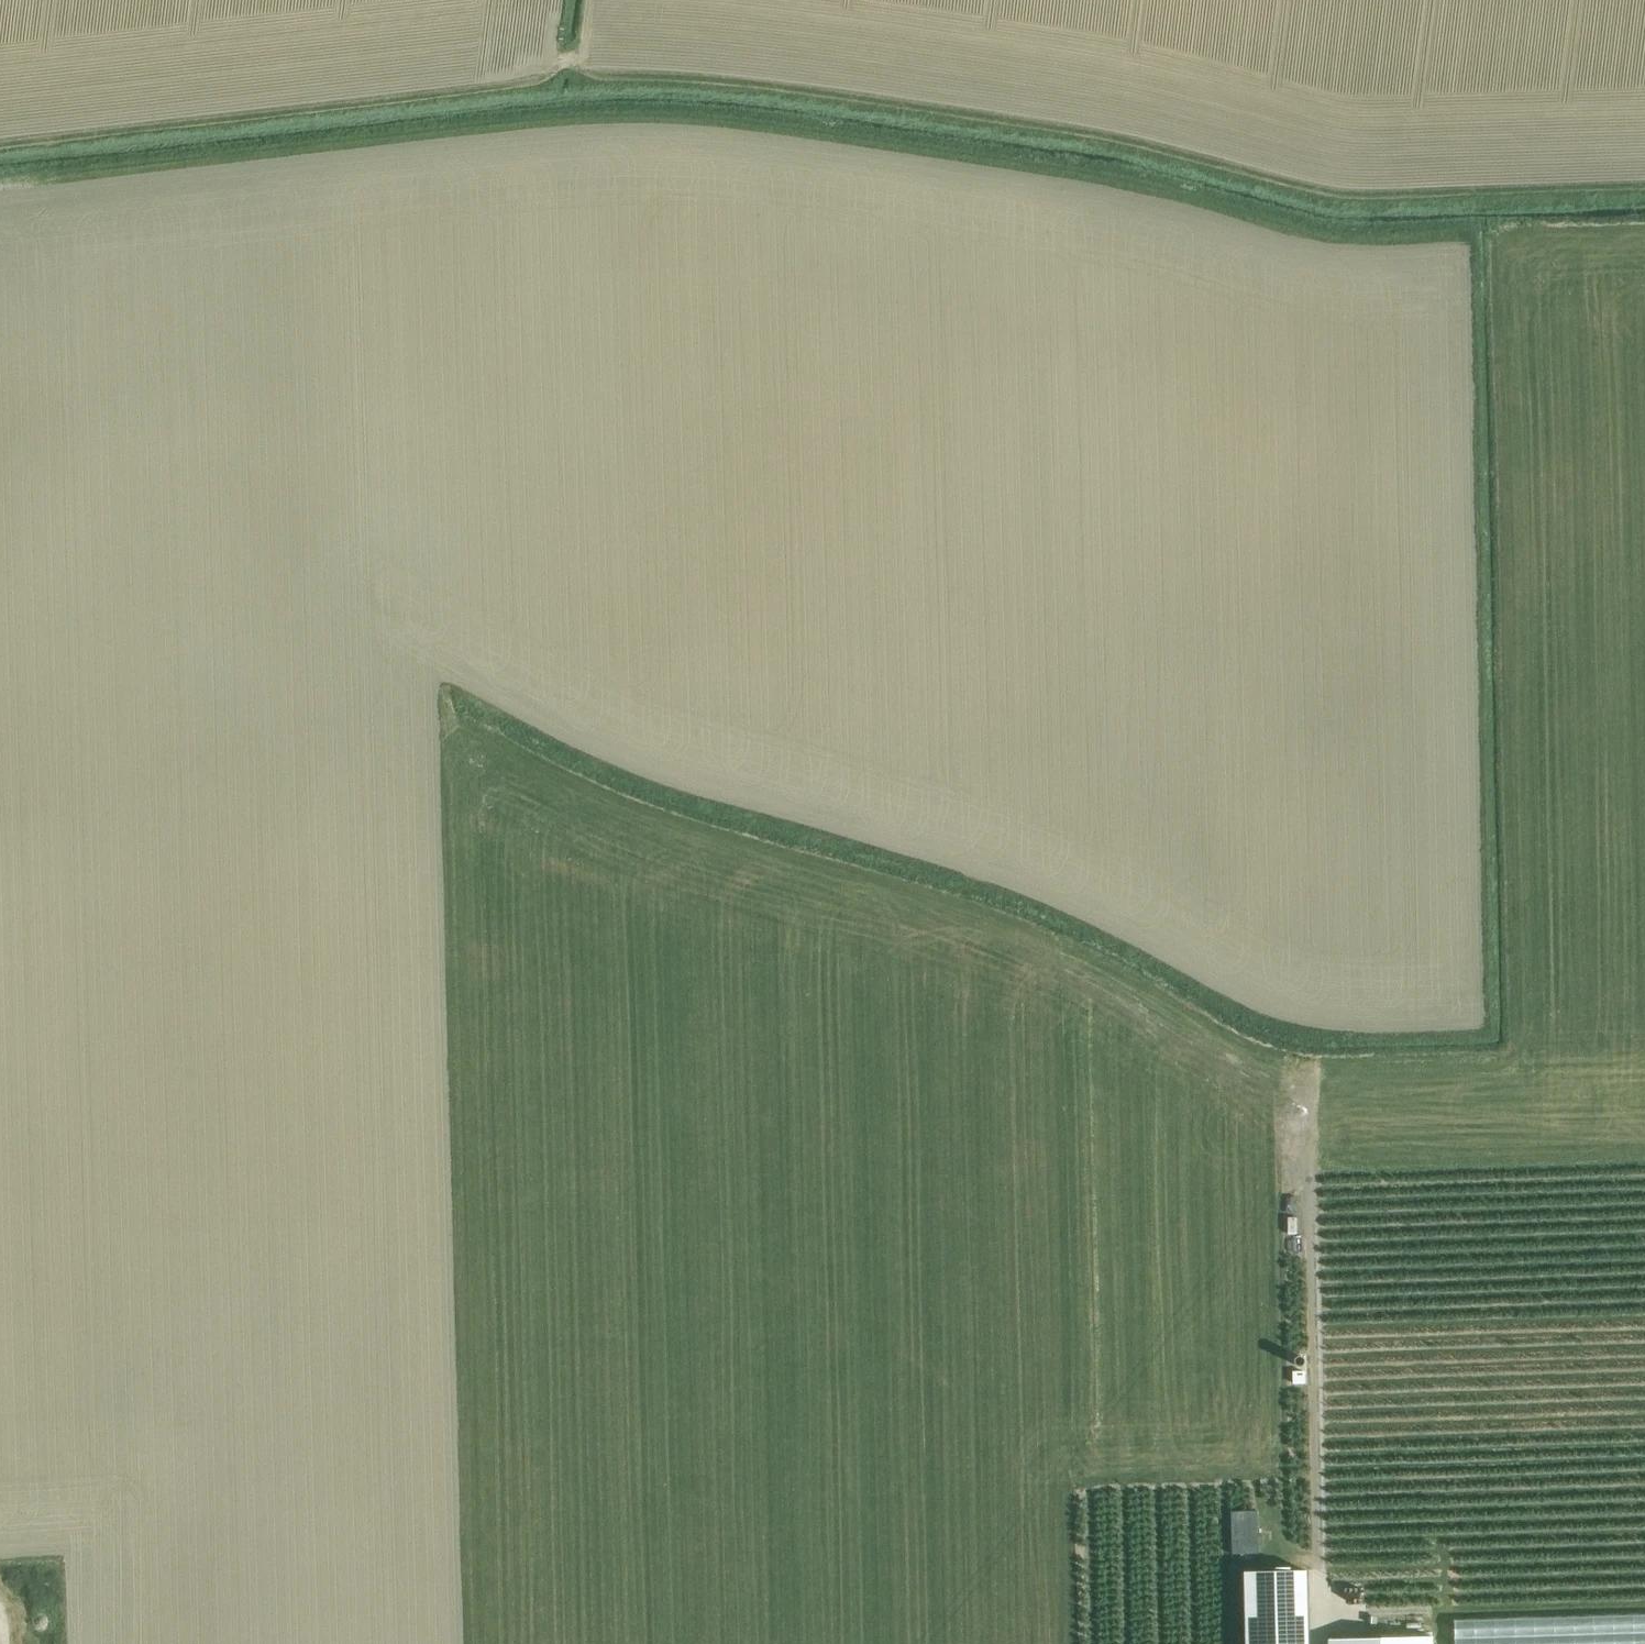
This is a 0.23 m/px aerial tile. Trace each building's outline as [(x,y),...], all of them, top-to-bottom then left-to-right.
[(1305,1371),(1293,1371),(1293,1383),(1305,1383),(1305,1371)] [(1232,1555),(1241,1554),(1254,1554),(1259,1554),(1257,1511),(1231,1512),(1232,1555)] [(1308,1570),(1247,1572),(1248,1643),(1310,1643),(1308,1570)]
